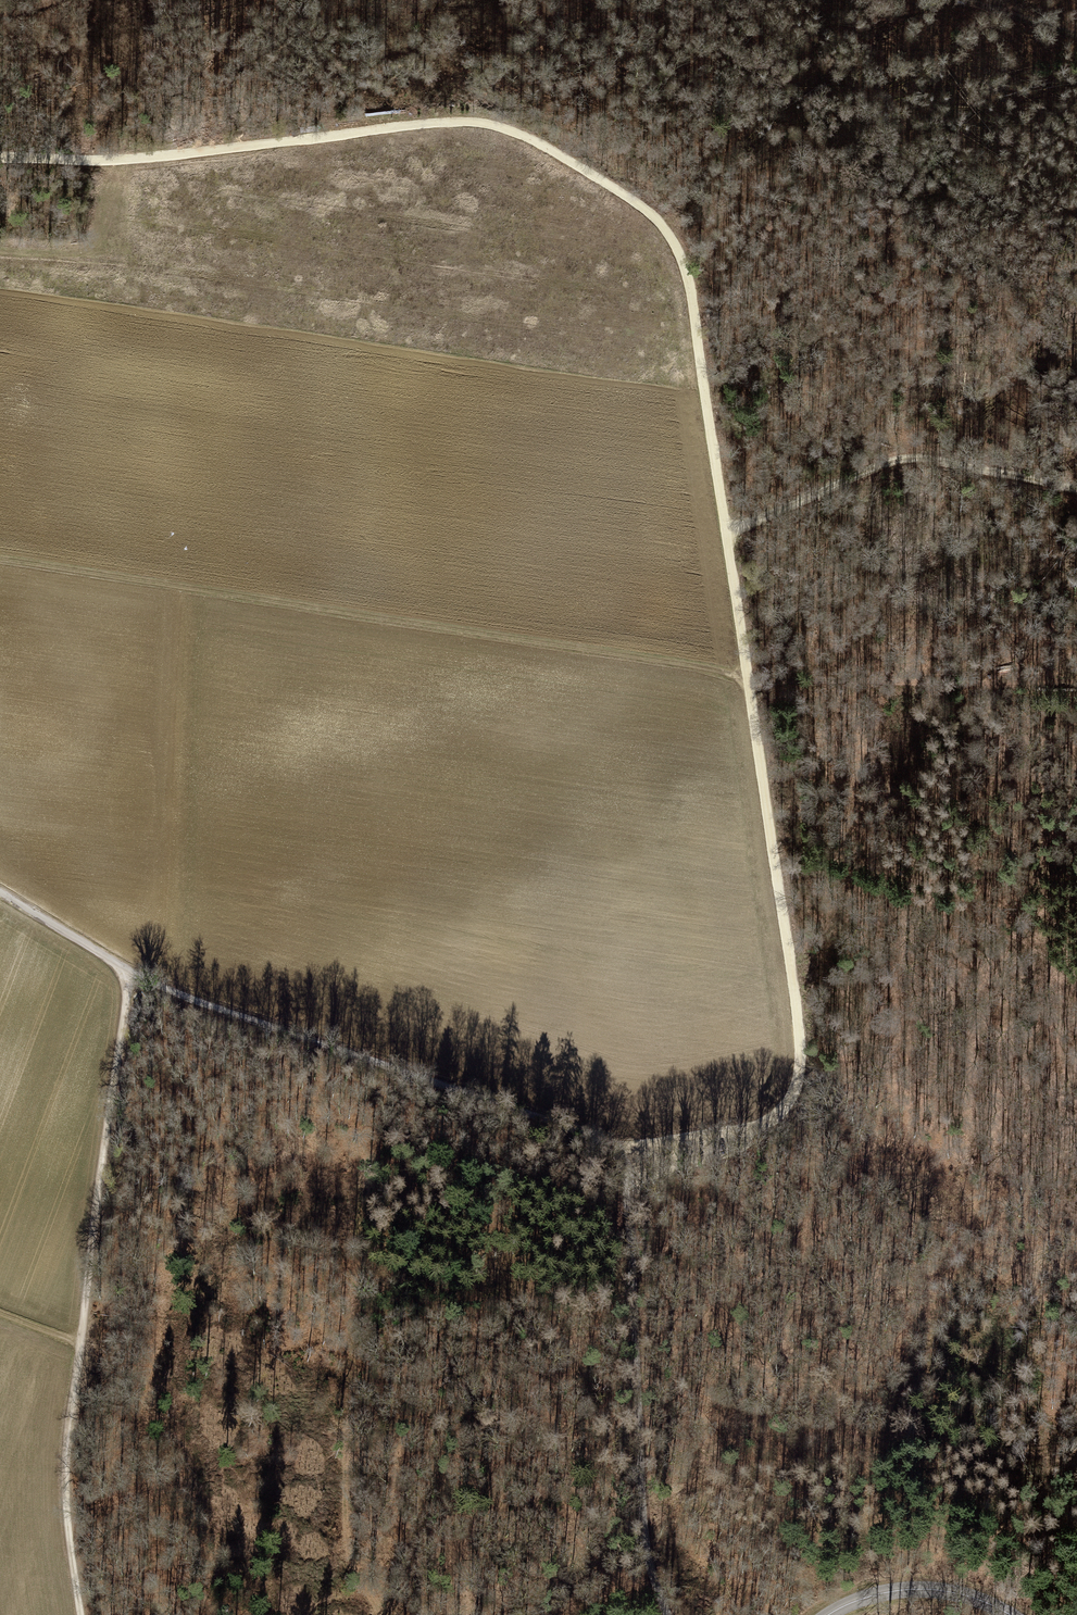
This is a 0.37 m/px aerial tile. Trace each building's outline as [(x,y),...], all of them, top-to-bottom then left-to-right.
[(70,221),(70,209),(62,209),(62,221),(70,221)] [(153,990),(138,985),(133,999),(148,1004),(153,990)]
